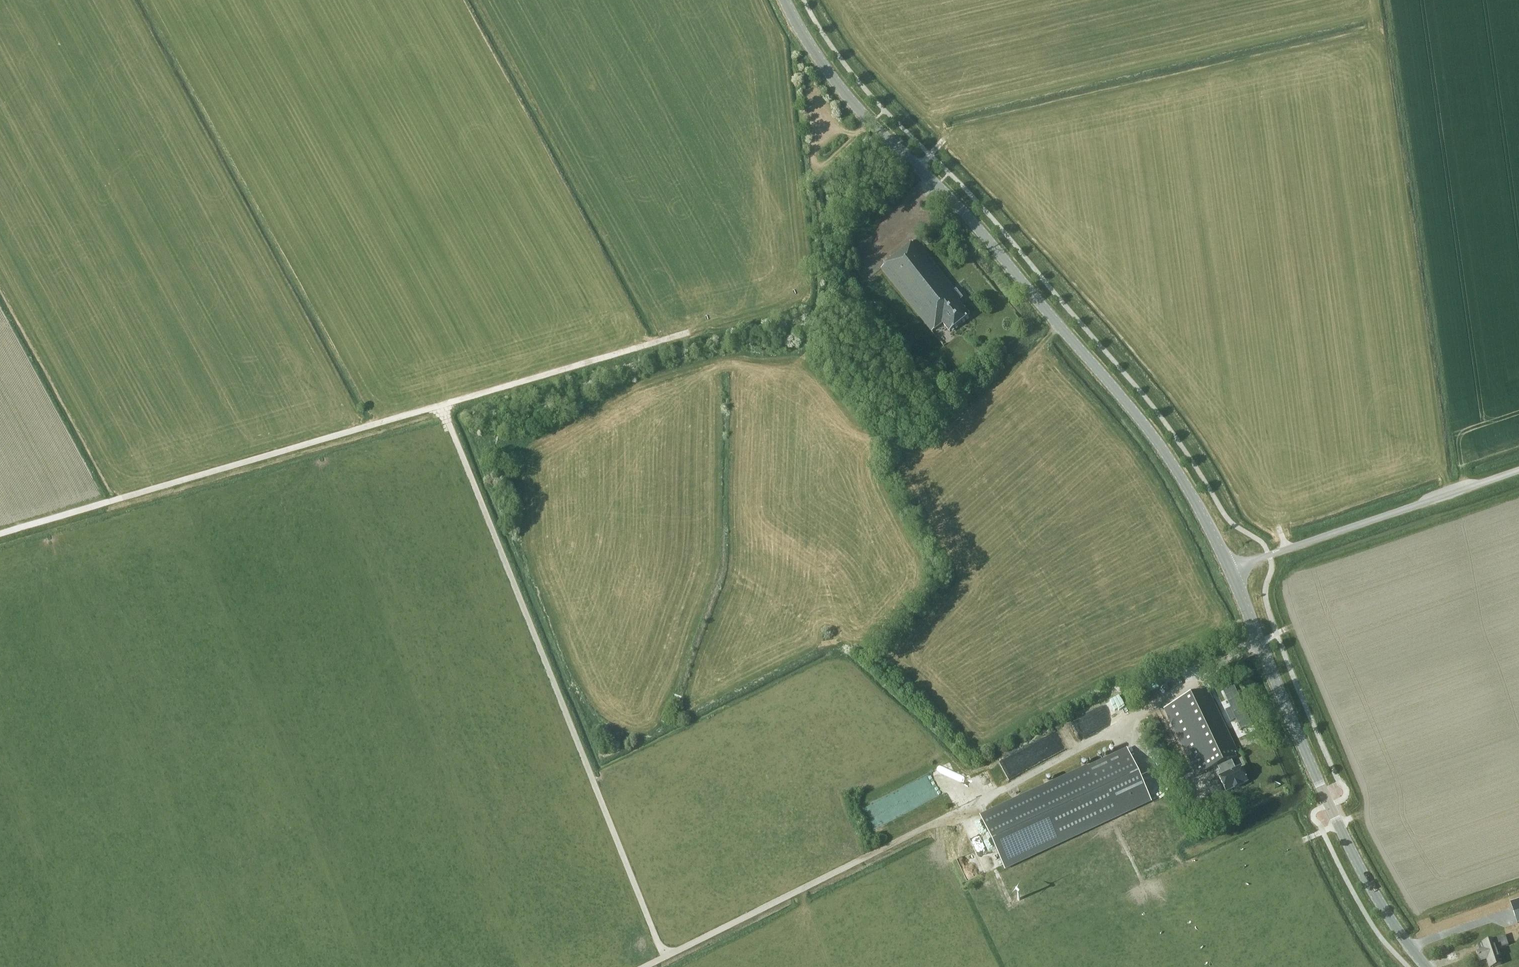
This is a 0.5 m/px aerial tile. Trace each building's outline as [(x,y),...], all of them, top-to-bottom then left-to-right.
[(914,242),(880,269),(930,332),(941,324),(948,333),(968,317),(957,303),(961,299),(955,291),(954,292),(914,242)] [(1162,710),(1194,778),(1211,770),(1218,767),(1220,771),(1218,772),(1220,777),(1219,778),(1226,793),(1234,789),(1234,790),(1240,787),(1240,786),(1248,782),(1240,767),(1235,770),(1231,761),(1236,758),(1234,755),(1237,753),(1207,689),(1162,710)] [(1150,801),(1126,750),(980,816),(1003,868),(1004,870),(1151,803),(1150,801)] [(953,851),(969,845),(965,835),(949,841),(953,851)] [(1518,901),(1511,903),(1517,923),(1518,922),(1518,901)] [(1475,952),(1478,963),(1486,960),(1488,966),(1496,966),(1499,966),(1494,951),(1507,946),(1504,936),(1491,940),(1477,945),(1479,951),(1475,952)]
